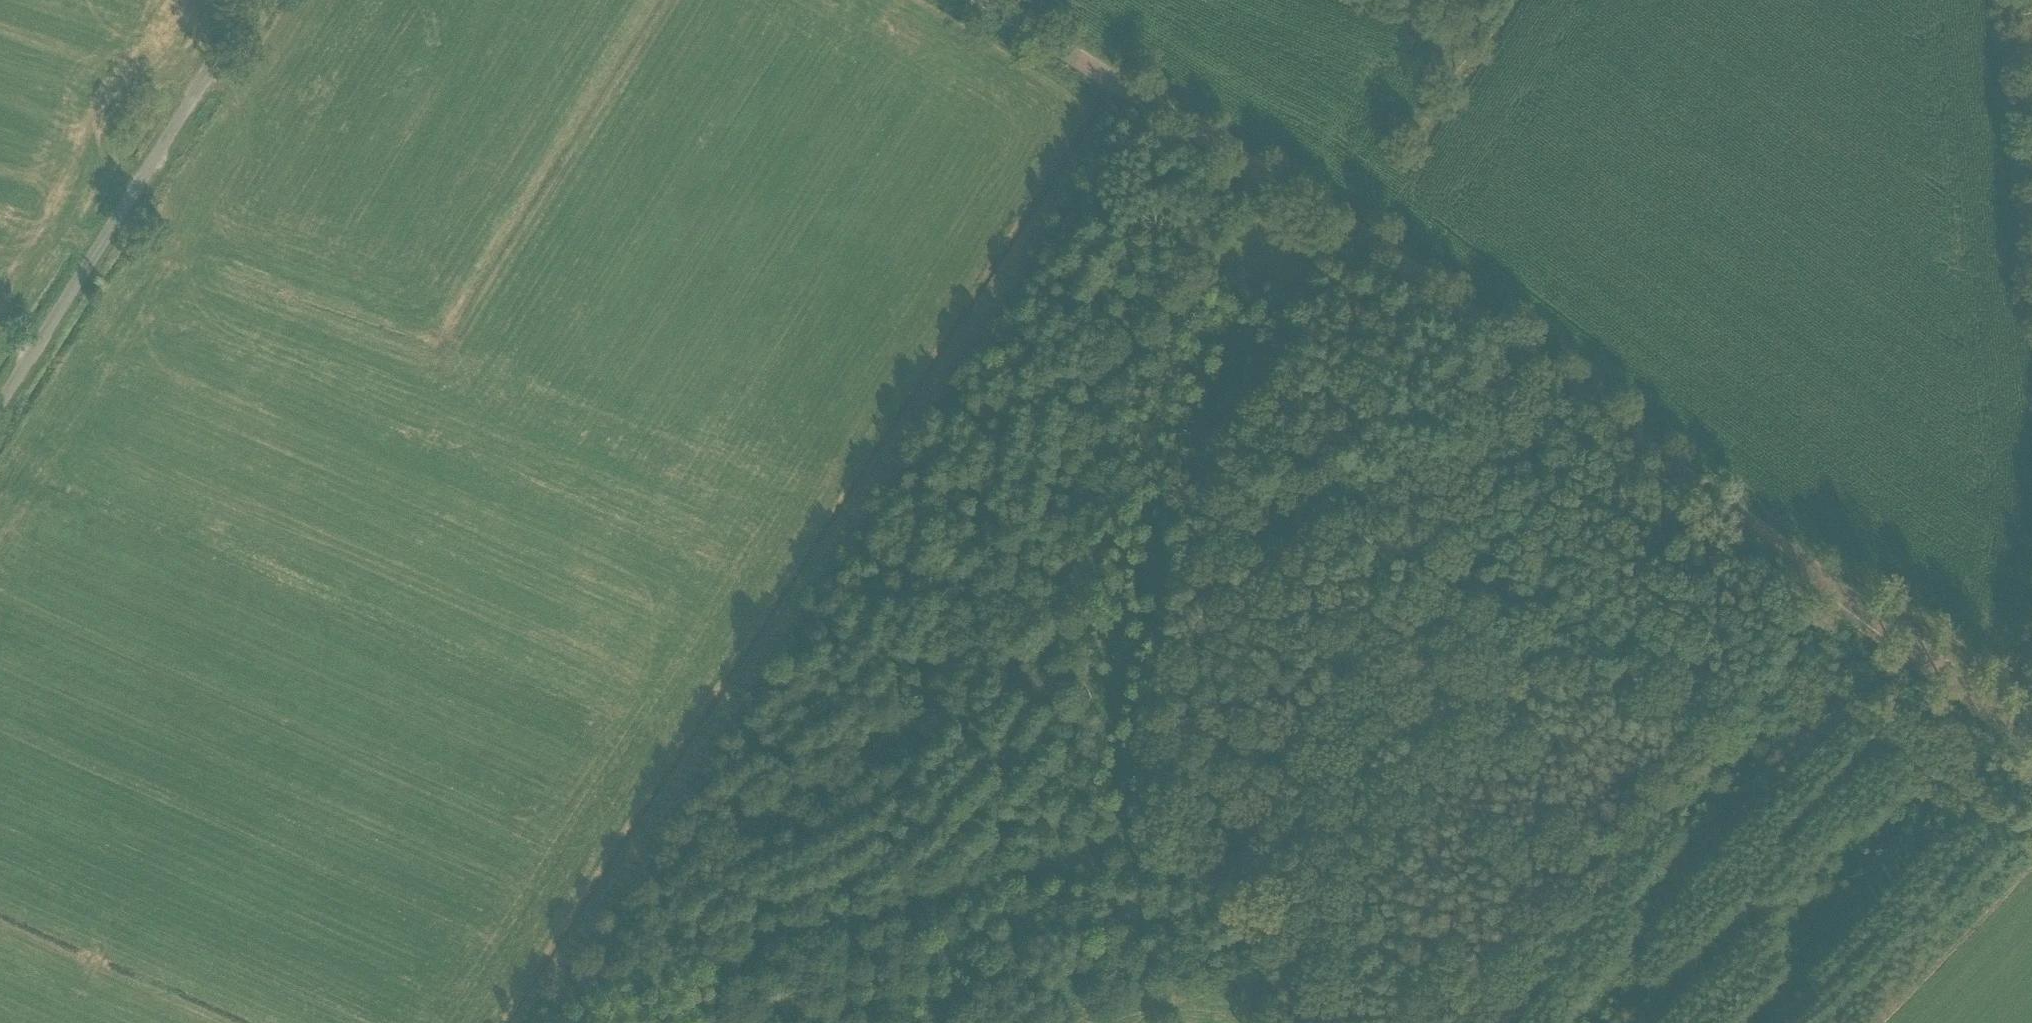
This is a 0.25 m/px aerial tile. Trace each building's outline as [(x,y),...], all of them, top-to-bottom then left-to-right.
[(1374,539),(1370,526),(1359,530),(1363,542),(1374,539)]
